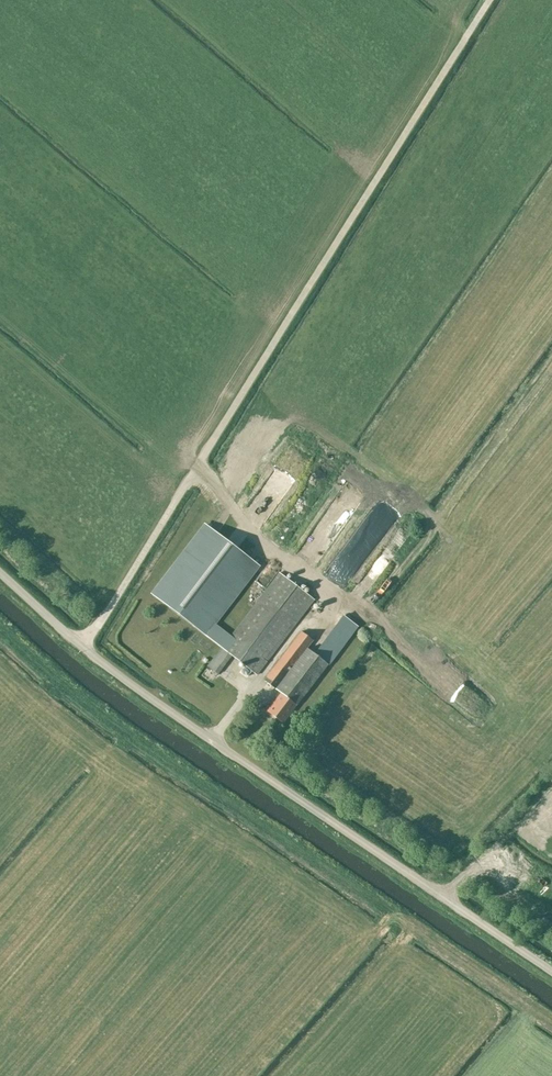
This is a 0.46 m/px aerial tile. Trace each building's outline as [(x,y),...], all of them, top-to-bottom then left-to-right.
[(375,512),(345,551),(354,558),(385,520),(375,512)] [(279,572),(266,589),(230,636),(216,624),(261,566),(204,523),(150,594),(221,648),(207,666),(218,674),(232,655),(257,675),(314,600),(279,572)] [(373,562),(382,568),(403,535),(392,528),(371,560),(373,561),(373,562)] [(311,535),(303,548),(311,553),(319,541),(311,535)] [(332,550),(340,541),(334,536),(326,544),(332,550)] [(265,566),(255,583),(264,588),(274,571),(265,566)] [(283,723),(297,705),(328,665),(358,626),(343,615),(314,653),(307,648),(313,640),(301,631),(264,680),(275,689),(275,688),(281,693),(267,711),(283,723)]
